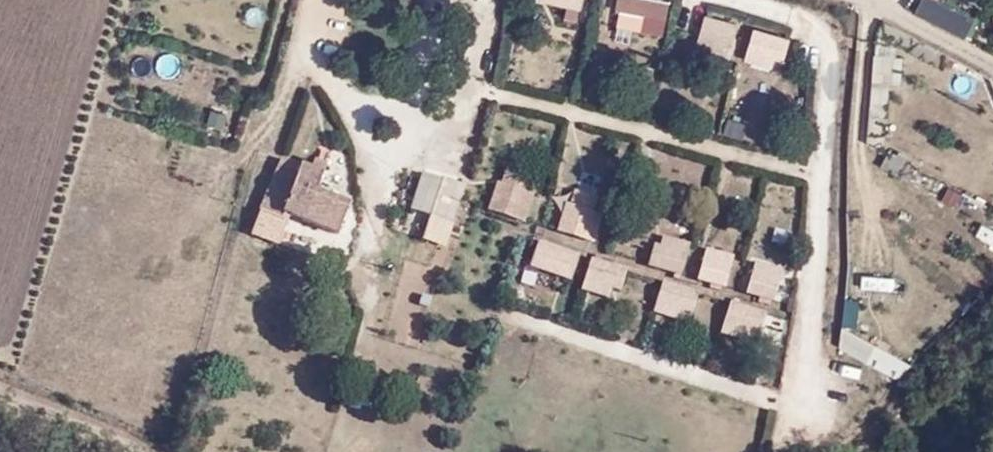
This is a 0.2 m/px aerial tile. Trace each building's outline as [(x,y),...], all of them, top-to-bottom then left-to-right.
[(583,0),(540,0),(539,1),(581,10),(583,0)] [(643,33),(663,37),(669,6),(636,0),(619,0),(617,13),(646,18),(643,33)] [(930,11),(968,29),(977,12),(952,0),(935,0),(930,11)] [(737,36),(739,27),(707,18),(704,27),(698,48),(725,56),(728,46),(733,48),(737,36)] [(786,50),(788,40),(755,31),(753,41),(747,62),(773,69),(775,59),(782,61),(786,50)] [(901,83),(903,53),(874,50),(869,138),(887,151),(881,162),(908,176),(920,159),(885,139),(890,80),(901,83)] [(314,103),(328,131),(338,127),(324,99),(314,103)] [(223,126),(228,110),(212,105),(207,122),(223,126)] [(744,136),(748,118),(727,114),(724,132),(744,136)] [(154,162),(178,166),(182,143),(158,139),(154,162)] [(316,169),(283,157),(255,230),(279,239),(286,221),(334,239),(348,201),(309,187),(316,169)] [(453,219),(465,182),(422,169),(415,205),(453,219)] [(496,186),(488,213),(524,225),(533,198),(524,195),(529,181),(506,174),(502,188),(496,186)] [(588,241),(605,196),(571,183),(554,229),(588,241)] [(651,260),(649,270),(681,279),(684,269),(690,248),(663,241),(660,250),(654,249),(651,260)] [(579,259),(539,246),(531,270),(571,283),(579,259)] [(708,253),(703,274),(700,284),(726,291),(729,282),(735,261),(708,253)] [(622,293),(628,274),(592,262),(586,281),(611,289),(622,293)] [(756,266),(751,288),(748,297),(774,305),(777,295),(783,274),(756,266)] [(608,300),(611,289),(586,281),(583,292),(608,300)] [(694,316),(700,297),(664,285),(658,304),(683,312),(694,316)] [(867,321),(869,287),(854,285),(851,320),(867,321)] [(680,323),(683,312),(658,304),(654,315),(680,323)] [(761,337),(767,318),(731,307),(725,326),(751,334),(761,337)] [(842,324),(835,346),(872,358),(879,336),(842,324)] [(747,345),(751,334),(725,326),(722,337),(747,345)]
